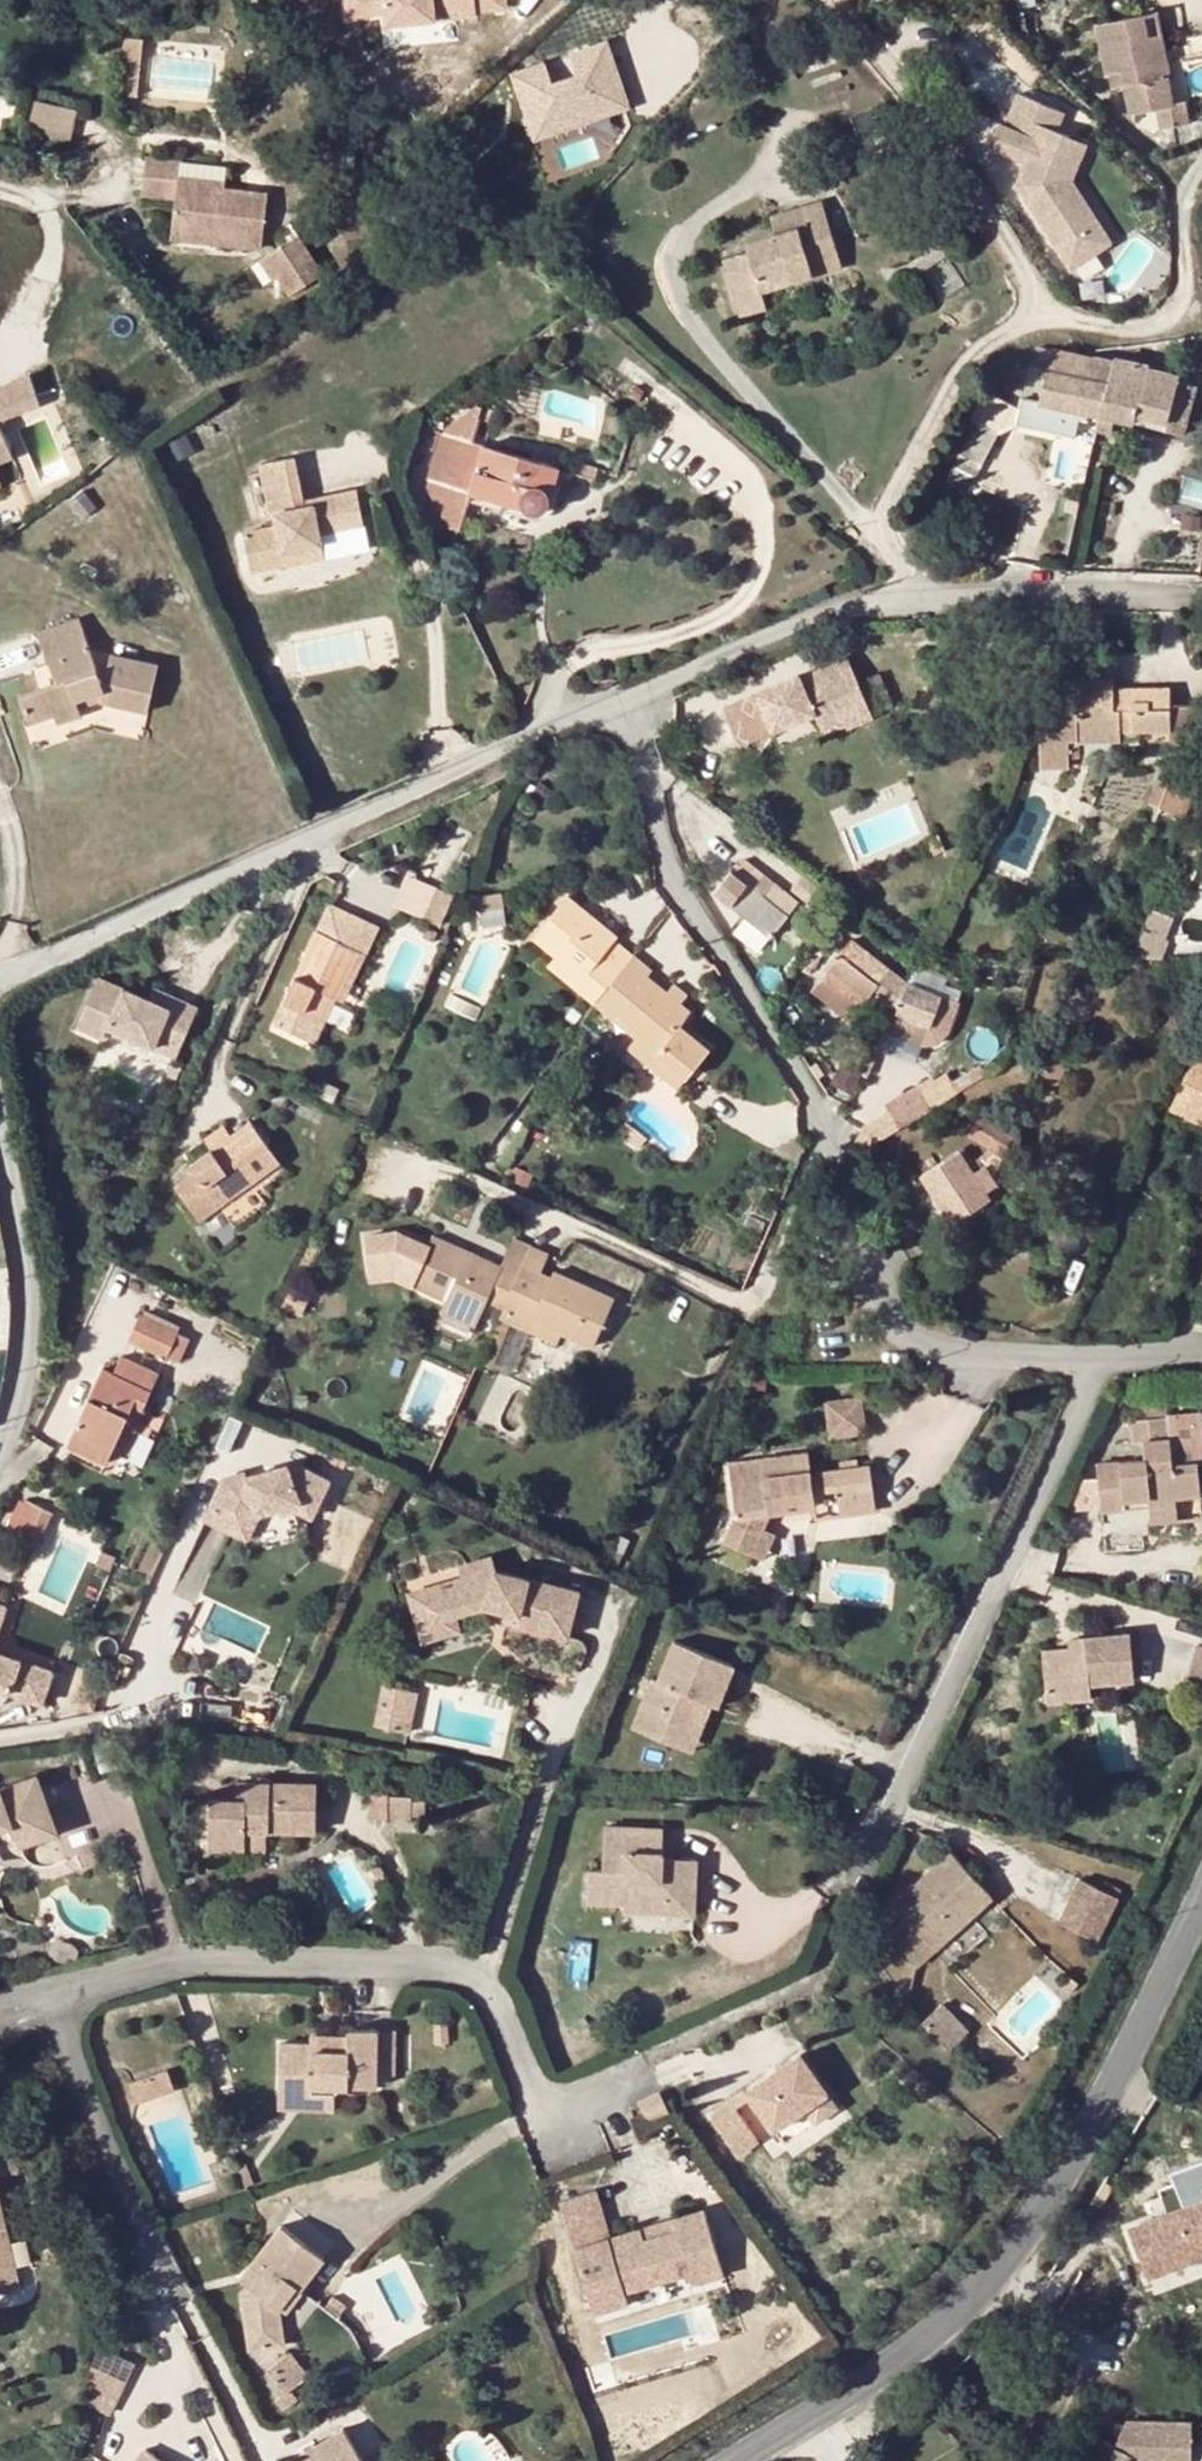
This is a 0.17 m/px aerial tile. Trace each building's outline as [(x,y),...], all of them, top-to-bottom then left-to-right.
[(520,0),(359,0),(365,29),(401,22),(404,34),(493,15),(492,11),(521,5),(520,0)] [(1161,10),(1148,12),(1160,80),(1170,79),(1173,78),(1161,10)] [(1160,80),(1148,12),(1100,21),(1109,70),(1123,68),(1126,85),(1131,112),(1159,108),(1163,128),(1189,123),(1185,100),(1174,100),(1170,79),(1160,80)] [(141,89),(141,35),(127,35),(127,89),(141,89)] [(546,60),(517,70),(539,132),(624,102),(616,78),(608,81),(602,65),(615,61),(607,38),(571,51),(578,72),(553,81),(546,60)] [(1111,88),(1126,85),(1123,68),(1109,70),(1111,88)] [(9,88),(13,77),(0,72),(0,84),(9,88)] [(1065,111),(1021,91),(1007,125),(1000,122),(991,145),(1028,161),(1019,183),(1072,267),(1101,248),(1089,228),(1100,221),(1082,194),(1076,196),(1060,168),(1072,136),(1058,130),(1065,111)] [(73,134),(79,105),(36,97),(31,125),(73,134)] [(1088,143),(1072,136),(1060,168),(1076,196),(1082,194),(1073,179),(1088,143)] [(268,193),(227,188),(217,187),(217,180),(181,176),(182,160),(148,155),(143,192),(176,197),(173,227),(218,231),(217,242),(263,247),(268,193)] [(763,291),(844,265),(826,202),(804,208),(809,225),(778,235),(749,243),(751,251),(755,265),(731,272),(745,316),(767,309),(763,291)] [(774,218),(778,235),(809,225),(804,208),(774,218)] [(1100,221),(1089,228),(1101,248),(1112,241),(1100,221)] [(218,231),(173,227),(172,237),(217,242),(218,231)] [(323,271),(297,232),(265,253),(279,274),(291,291),(323,271)] [(727,258),(731,272),(755,265),(751,251),(727,258)] [(279,274),(265,253),(261,256),(274,276),(279,274)] [(1000,302),(1000,312),(1009,312),(1009,302),(1000,302)] [(1039,359),(1051,362),(1055,348),(1042,345),(1039,359)] [(1097,357),(1055,348),(1051,362),(1050,369),(1090,377),(1097,357)] [(1116,362),(1097,357),(1091,377),(1110,383),(1116,362)] [(1116,359),(1116,362),(1110,383),(1101,414),(1097,431),(1111,433),(1114,419),(1136,423),(1138,414),(1148,416),(1187,424),(1191,397),(1175,394),(1179,374),(1175,373),(1150,369),(1147,366),(1116,359)] [(1037,428),(1043,402),(1050,369),(1032,366),(1019,424),(1037,428)] [(1110,383),(1090,377),(1050,369),(1043,402),(1101,414),(1110,383)] [(0,392),(0,425),(2,429),(49,409),(34,378),(0,392)] [(962,454),(983,464),(1015,405),(988,390),(972,419),(978,422),(962,454)] [(13,457),(2,429),(0,429),(0,463),(13,457)] [(563,468),(445,436),(431,483),(525,510),(533,515),(541,515),(550,512),(555,503),(555,491),(563,468)] [(962,454),(948,480),(963,488),(970,475),(976,478),(983,464),(962,454)] [(307,503),(297,458),(264,465),(273,514),(278,514),(281,527),(247,534),(254,573),(290,566),(288,553),(325,545),(323,533),(345,529),(344,521),(366,517),(360,491),(307,503)] [(579,462),(577,474),(597,479),(600,466),(579,462)] [(1201,502),(1201,477),(1184,473),(1179,497),(1201,502)] [(366,517),(344,521),(345,529),(367,525),(366,517)] [(325,545),(288,553),(290,566),(328,558),(325,545)] [(101,702),(149,714),(159,664),(112,653),(107,671),(99,670),(80,617),(39,632),(58,683),(21,696),(31,724),(57,715),(60,722),(82,715),(80,709),(78,700),(97,692),(101,702)] [(1122,730),(1171,729),(1170,703),(1170,686),(1116,688),(1115,656),(1076,658),(1078,739),(1078,742),(1083,741),(1122,740),(1122,730)] [(802,677),(761,694),(777,731),(818,714),(825,731),(847,721),(845,715),(870,704),(852,660),(803,680),(802,677)] [(80,709),(101,702),(97,692),(78,700),(80,709)] [(1171,729),(1172,744),(1201,743),(1201,725),(1201,702),(1170,703),(1171,729)] [(870,704),(845,715),(847,721),(851,730),(877,719),(870,704)] [(1078,742),(1078,739),(1070,738),(1071,758),(1083,758),(1083,741),(1078,742)] [(1174,774),(1172,778),(1161,805),(1185,815),(1198,782),(1174,774)] [(1161,805),(1172,778),(1160,775),(1150,801),(1161,805)] [(715,894),(741,913),(760,927),(772,936),(799,901),(744,858),(715,894)] [(444,923),(457,891),(408,871),(394,903),(444,923)] [(587,916),(591,911),(569,894),(535,936),(556,954),(549,963),(578,987),(610,926),(601,920),(596,924),(587,916)] [(332,904),(320,931),(348,944),(358,925),(378,935),(381,927),(332,904)] [(1163,958),(1178,914),(1152,905),(1137,949),(1163,958)] [(596,924),(601,920),(591,911),(587,916),(596,924)] [(755,935),(760,927),(741,913),(736,921),(755,935)] [(307,1039),(317,1017),(315,1016),(324,993),(339,999),(362,952),(368,955),(378,935),(358,925),(348,944),(320,931),(276,1024),(307,1039)] [(578,987),(599,1003),(635,955),(618,941),(622,936),(610,926),(578,987)] [(853,939),(826,976),(863,1004),(875,988),(890,968),(853,939)] [(683,1003),(667,990),(649,976),(654,968),(635,955),(599,1003),(638,1034),(659,1051),(689,1075),(710,1050),(682,1026),(692,1011),(683,1003)] [(908,982),(890,968),(875,988),(896,1005),(894,1011),(928,1027),(941,998),(908,982)] [(863,1004),(826,976),(815,989),(852,1018),(863,1004)] [(150,999),(100,978),(78,1027),(105,1039),(109,1028),(155,1047),(177,1056),(200,1007),(173,996),(168,1006),(150,999)] [(667,990),(683,1003),(690,994),(674,981),(667,990)] [(155,987),(150,999),(168,1006),(173,996),(155,987)] [(324,993),(315,1016),(329,1021),(339,999),(324,993)] [(318,1044),(329,1021),(317,1017),(307,1039),(318,1044)] [(659,1051),(638,1034),(630,1044),(651,1062),(659,1051)] [(651,1062),(680,1086),(689,1075),(659,1051),(651,1062)] [(177,1056),(176,1056),(168,1075),(176,1078),(185,1059),(177,1056)] [(1181,1117),(1201,1126),(1201,1073),(1181,1117)] [(891,1092),(895,1118),(931,1113),(927,1086),(891,1092)] [(176,1185),(201,1220),(221,1205),(241,1190),(281,1160),(252,1120),(233,1134),(211,1149),(190,1164),(195,1171),(176,1185)] [(205,1139),(211,1149),(233,1134),(225,1124),(205,1139)] [(924,1175),(934,1192),(953,1223),(994,1198),(988,1191),(998,1183),(987,1164),(976,1170),(962,1150),(924,1175)] [(241,1190),(221,1205),(227,1215),(249,1200),(241,1190)] [(942,1230),(953,1223),(934,1192),(923,1199),(942,1230)] [(436,1234),(414,1287),(435,1295),(456,1251),(459,1244),(436,1234)] [(504,1307),(531,1245),(516,1238),(505,1264),(474,1251),(471,1257),(456,1251),(435,1295),(446,1300),(482,1316),(489,1301),(504,1307)] [(474,1251),(459,1244),(456,1251),(471,1257),(474,1251)] [(520,1314),(522,1315),(542,1271),(550,1252),(531,1245),(504,1307),(520,1314)] [(556,1270),(553,1276),(534,1320),(562,1333),(595,1347),(616,1297),(556,1270)] [(534,1320),(553,1276),(542,1271),(522,1315),(534,1320)] [(482,1316),(446,1300),(441,1313),(477,1329),(482,1316)] [(130,1339),(169,1355),(180,1330),(142,1313),(130,1339)] [(562,1333),(534,1320),(522,1315),(520,1314),(515,1325),(557,1344),(562,1333)] [(68,1444),(107,1464),(125,1426),(113,1421),(122,1403),(134,1409),(141,1412),(161,1371),(124,1355),(116,1372),(105,1367),(68,1444)] [(830,1397),(835,1435),(870,1429),(865,1393),(830,1397)] [(113,1421),(125,1426),(134,1409),(122,1403),(113,1421)] [(1201,1493),(1201,1491),(1198,1461),(1173,1465),(1167,1417),(1132,1421),(1135,1445),(1143,1444),(1145,1460),(1099,1466),(1103,1511),(1127,1508),(1126,1499),(1151,1496),(1152,1506),(1179,1503),(1178,1497),(1201,1493)] [(741,1514),(730,1539),(758,1552),(770,1524),(776,1510),(820,1502),(819,1490),(843,1487),(846,1511),(881,1507),(875,1463),(816,1470),(814,1451),(735,1462),(741,1514)] [(225,1477),(214,1501),(244,1516),(279,1506),(300,1500),(316,1507),(329,1479),(299,1464),(290,1468),(289,1463),(248,1475),(247,1471),(225,1477)] [(1152,1506),(1155,1524),(1201,1519),(1201,1493),(1178,1497),(1179,1503),(1152,1506)] [(1126,1499),(1127,1508),(1152,1506),(1151,1496),(1126,1499)] [(7,1529),(12,1532),(26,1502),(21,1499),(7,1529)] [(12,1534),(31,1544),(46,1508),(27,1500),(26,1502),(12,1532),(12,1534)] [(300,1500),(279,1506),(281,1512),(297,1508),(312,1515),(316,1507),(300,1500)] [(244,1516),(214,1501),(206,1517),(236,1532),(244,1516)] [(770,1524),(758,1552),(768,1557),(781,1529),(770,1524)] [(602,1561),(617,1568),(631,1538),(615,1532),(602,1561)] [(464,1577),(425,1588),(435,1620),(458,1614),(485,1606),(520,1616),(518,1625),(569,1637),(580,1591),(497,1571),(492,1556),(461,1566),(464,1577)] [(435,1620),(425,1588),(410,1592),(423,1639),(461,1628),(458,1614),(435,1620)] [(7,1606),(0,1627),(0,1651),(55,1670),(59,1659),(9,1642),(20,1610),(7,1606)] [(1049,1699),(1093,1696),(1094,1681),(1136,1677),(1132,1631),(1087,1635),(1088,1645),(1072,1647),(1047,1649),(1049,1699)] [(1072,1635),(1072,1647),(1088,1645),(1087,1635),(1072,1635)] [(651,1679),(631,1727),(677,1745),(696,1697),(710,1703),(716,1705),(732,1664),(673,1640),(656,1681),(651,1679)] [(1201,1682),(1201,1645),(1198,1644),(1192,1681),(1201,1682)] [(44,1702),(55,1670),(0,1651),(0,1687),(44,1702)] [(710,1703),(696,1697),(677,1745),(691,1750),(710,1703)] [(17,1828),(24,1849),(61,1836),(42,1777),(0,1792),(0,1834),(17,1828)] [(250,1833),(272,1833),(320,1833),(320,1785),(253,1785),(253,1804),(241,1804),(215,1804),(214,1851),(250,1851),(250,1833)] [(253,1804),(253,1785),(241,1785),(241,1804),(253,1804)] [(373,1797),(372,1818),(391,1818),(391,1797),(373,1797)] [(391,1818),(414,1818),(415,1805),(415,1798),(391,1797),(391,1818)] [(415,1805),(414,1818),(426,1819),(426,1805),(415,1805)] [(626,1902),(625,1909),(672,1909),(673,1893),(696,1894),(698,1854),(666,1852),(667,1826),(610,1823),(607,1866),(592,1866),(590,1899),(626,1902)] [(250,1833),(250,1851),(271,1852),(272,1833),(250,1833)] [(87,1855),(93,1870),(105,1864),(99,1850),(87,1855)] [(903,1952),(920,1971),(997,1900),(957,1854),(899,1907),(907,1917),(893,1929),(908,1947),(903,1952)] [(1088,1879),(1067,1923),(1105,1940),(1126,1896),(1088,1879)] [(673,1893),(672,1909),(695,1912),(696,1894),(673,1893)] [(947,2003),(928,2021),(929,2021),(956,2049),(974,2031),(947,2003)] [(400,2028),(382,2030),(382,2075),(401,2075),(400,2028)] [(286,2046),(285,2096),(337,2095),(348,2087),(352,2087),(382,2087),(382,2075),(382,2030),(353,2029),(353,2038),(318,2038),(318,2045),(286,2046)] [(751,2088),(778,2127),(809,2105),(831,2089),(805,2050),(751,2088)] [(138,2082),(145,2104),(182,2089),(175,2069),(138,2082)] [(337,2095),(285,2096),(285,2112),(345,2111),(348,2108),(350,2099),(352,2095),(352,2087),(348,2087),(337,2095)] [(831,2089),(809,2105),(819,2119),(841,2103),(831,2089)] [(715,2114),(742,2152),(761,2139),(733,2101),(715,2114)] [(29,2288),(3,2184),(0,2185),(0,2295),(29,2288)] [(565,2196),(597,2308),(633,2296),(630,2285),(692,2265),(696,2277),(727,2267),(706,2203),(677,2211),(682,2226),(647,2236),(644,2223),(613,2231),(597,2185),(565,2196)] [(1127,2237),(1146,2286),(1201,2264),(1201,2208),(1127,2237)] [(677,2211),(644,2223),(647,2236),(682,2226),(677,2211)] [(250,2295),(258,2349),(292,2344),(288,2306),(303,2283),(310,2287),(333,2253),(289,2224),(248,2279),(257,2288),(250,2295)] [(276,2396),(284,2408),(299,2397),(291,2386),(309,2372),(293,2351),(270,2367),(284,2390),(276,2396)] [(1089,2460),(1191,2460),(1190,2419),(1124,2422),(1113,2443),(1101,2439),(1089,2460)] [(352,2426),(296,2460),(376,2460),(352,2426)] [(153,2449),(144,2460),(170,2460),(153,2449)]
